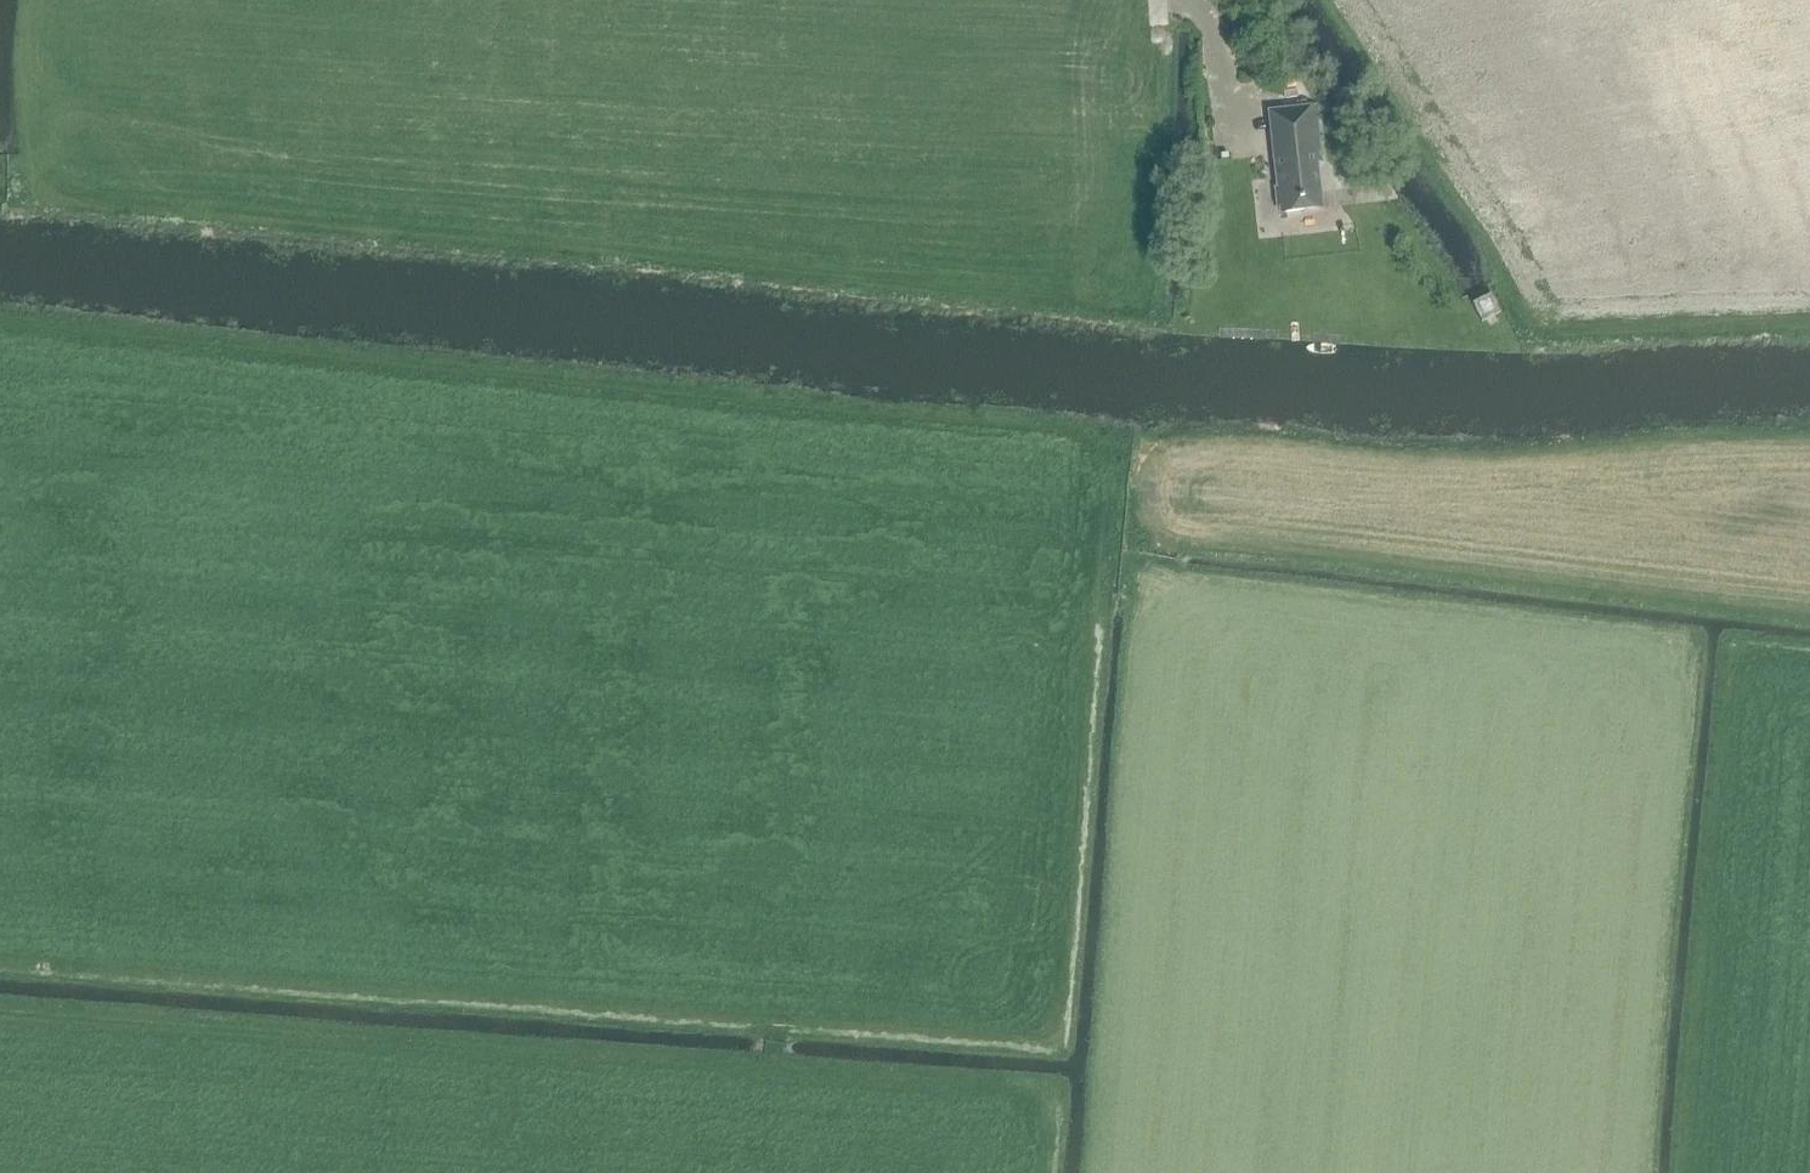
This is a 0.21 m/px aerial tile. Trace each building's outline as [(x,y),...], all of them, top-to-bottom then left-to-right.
[(1314,106),(1280,110),(1268,111),(1277,187),(1275,188),(1277,207),(1279,207),(1280,212),(1321,208),(1316,161),(1320,161),(1314,106)]
